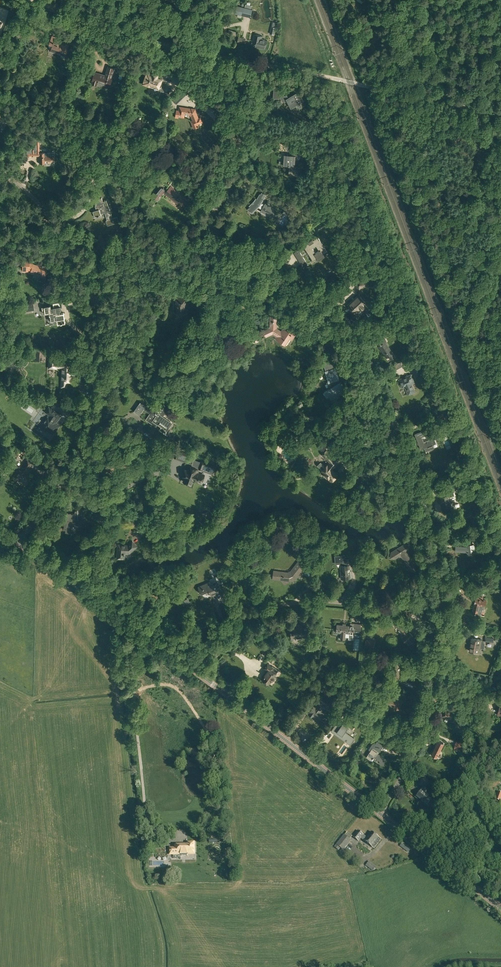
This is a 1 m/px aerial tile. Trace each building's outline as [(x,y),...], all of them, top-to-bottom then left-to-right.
[(242,15),(251,17),(252,11),(244,9),(242,15)] [(251,45),(266,48),(267,40),(265,39),(262,38),(263,35),(255,33),(253,40),(252,40),(251,45)] [(61,56),(65,58),(66,55),(69,45),(60,42),(61,38),(52,35),(49,43),(53,44),(51,50),(62,53),(61,56)] [(70,49),(76,51),(79,44),(73,42),(70,49)] [(98,83),(110,86),(113,77),(112,77),(114,68),(108,66),(105,75),(95,72),(92,81),(93,81),(92,84),(97,85),(98,83)] [(158,90),(164,92),(166,86),(164,85),(162,85),(162,83),(161,83),(163,78),(158,77),(158,78),(157,77),(158,74),(153,73),(153,74),(147,72),(143,84),(158,89),(158,90)] [(287,101),(291,108),(304,101),(299,92),(288,97),(287,95),(282,95),(282,96),(281,96),(281,97),(280,97),(280,98),(281,99),(282,102),(287,101)] [(196,111),(195,111),(193,110),(193,109),(180,107),(179,111),(177,110),(175,117),(179,117),(179,116),(183,117),(184,113),(189,114),(189,113),(190,114),(192,115),(193,118),(192,119),(193,120),(192,121),(192,122),(193,125),(193,124),(195,128),(199,126),(198,124),(203,122),(201,117),(199,118),(196,111)] [(54,156),(54,153),(39,153),(39,144),(34,145),(34,149),(31,149),(26,150),(26,156),(35,156),(39,156),(39,163),(45,163),(45,161),(54,161),(54,156)] [(292,176),(300,177),(301,168),(295,167),(296,155),(285,154),(284,165),(290,165),(289,173),(292,174),(292,176)] [(179,200),(185,205),(189,200),(179,193),(181,191),(178,188),(176,190),(174,188),(171,185),(167,190),(164,188),(163,187),(162,186),(157,193),(154,191),(152,193),(149,191),(147,194),(154,200),(155,198),(157,200),(163,192),(177,203),(179,200)] [(268,214),(277,219),(281,213),(266,204),(264,206),(260,204),(266,195),(262,192),(261,194),(260,194),(256,201),(253,204),(252,203),(249,206),(249,207),(249,208),(248,209),(252,213),(258,207),(262,209),(261,211),(268,215),(268,214)] [(106,220),(108,225),(119,221),(117,217),(113,218),(107,200),(103,201),(102,198),(94,200),(96,205),(95,206),(96,210),(93,211),(95,217),(101,215),(101,214),(105,212),(105,214),(107,220),(106,220)] [(284,210),(291,215),(293,211),(291,210),(292,209),(291,208),(292,207),(290,205),(288,207),(287,206),(284,210)] [(313,241),(312,240),(308,242),(309,243),(304,246),(313,261),(317,258),(318,260),(325,256),(323,254),(327,251),(318,237),(313,241)] [(10,259),(13,267),(21,263),(17,256),(10,259)] [(303,257),(299,260),(304,267),(308,264),(303,257)] [(37,275),(45,277),(47,269),(51,264),(47,262),(44,267),(34,264),(33,264),(30,263),(30,261),(23,261),(23,271),(28,271),(28,268),(32,269),(31,271),(38,273),(37,275)] [(353,283),(359,290),(366,284),(360,278),(353,283)] [(185,293),(191,295),(193,288),(181,284),(179,291),(183,292),(185,293)] [(182,312),(183,314),(187,314),(189,313),(188,308),(186,308),(186,305),(186,296),(176,296),(177,312),(182,312)] [(348,305),(355,312),(360,308),(360,309),(361,309),(362,309),(363,309),(363,308),(364,308),(364,307),(364,306),(363,305),(362,304),(364,302),(359,296),(348,305)] [(21,303),(22,311),(34,310),(33,301),(21,303)] [(57,319),(58,323),(65,322),(64,312),(61,313),(60,310),(62,310),(61,305),(60,306),(59,302),(53,303),(54,307),(51,308),(51,305),(43,306),(43,310),(45,309),(46,313),(50,312),(50,315),(49,315),(50,320),(57,319)] [(277,314),(271,314),(270,327),(269,328),(264,331),(265,335),(271,332),(277,336),(276,338),(285,344),(290,337),(292,339),(295,334),(285,327),(281,331),(276,328),(277,314)] [(228,327),(232,327),(233,320),(236,321),(236,318),(226,316),(225,321),(229,322),(228,327)] [(389,356),(391,360),(395,357),(385,342),(386,341),(384,338),(379,342),(381,345),(379,346),(387,357),(389,356)] [(61,387),(67,387),(67,382),(71,382),(72,377),(73,377),(74,377),(74,376),(75,376),(75,375),(75,374),(74,374),(74,373),(73,373),(73,368),(72,367),(72,360),(63,360),(63,361),(57,361),(57,356),(49,356),(49,363),(49,366),(53,366),(57,366),(57,367),(61,367),(64,367),(63,379),(62,379),(61,387)] [(409,362),(415,376),(422,373),(416,359),(409,362)] [(329,397),(332,402),(340,397),(338,394),(346,389),(343,385),(342,385),(340,382),(339,382),(338,379),(339,379),(335,368),(332,360),(323,362),(326,371),(329,382),(331,387),(325,391),(328,397),(329,397)] [(406,386),(409,392),(414,390),(412,384),(414,382),(411,375),(399,380),(403,387),(406,386)] [(165,433),(168,435),(171,429),(169,427),(168,427),(171,423),(162,417),(172,403),(166,399),(165,401),(161,398),(157,403),(158,404),(147,420),(155,425),(157,423),(161,426),(159,429),(165,433)] [(134,411),(139,415),(146,406),(140,402),(134,411)] [(48,428),(54,432),(59,425),(55,422),(57,420),(61,416),(49,407),(46,412),(51,415),(49,418),(48,417),(41,427),(46,431),(48,428)] [(167,419),(172,423),(176,417),(171,413),(167,419)] [(424,448),(426,451),(434,448),(433,444),(436,443),(435,439),(439,437),(438,432),(433,434),(430,428),(415,434),(421,449),(424,448)] [(23,443),(18,449),(33,460),(38,453),(23,443)] [(185,486),(187,482),(205,488),(207,480),(191,475),(192,470),(218,477),(220,466),(187,457),(187,455),(162,448),(159,459),(184,466),(182,472),(180,471),(180,473),(177,472),(175,478),(178,479),(176,483),(185,486)] [(436,449),(428,452),(430,458),(439,455),(436,449)] [(329,478),(332,481),(338,475),(332,469),(342,459),(336,454),(333,457),(332,456),(326,450),(322,454),(328,459),(330,462),(325,467),(321,463),(317,466),(325,473),(324,474),(324,475),(327,479),(328,479),(329,478)] [(292,468),(298,465),(292,454),(286,457),(292,468)] [(24,481),(27,483),(31,477),(28,475),(27,475),(24,473),(27,470),(28,470),(33,462),(28,459),(22,466),(24,467),(21,471),(20,470),(15,476),(16,477),(17,478),(19,478),(23,481),(24,481)] [(442,503),(444,509),(451,507),(449,497),(454,495),(452,487),(442,490),(443,496),(441,497),(442,498),(440,498),(439,499),(438,500),(438,501),(439,502),(440,503),(441,503),(442,503)] [(74,533),(74,532),(82,534),(85,520),(78,519),(78,517),(83,517),(83,509),(78,510),(78,511),(76,511),(76,513),(67,513),(67,517),(66,520),(64,529),(66,529),(66,532),(74,533)] [(117,558),(124,559),(125,553),(127,553),(128,551),(130,553),(137,546),(132,541),(128,545),(125,545),(118,544),(117,558)] [(410,569),(415,571),(416,566),(416,565),(413,564),(414,562),(411,561),(412,559),(407,551),(408,550),(409,545),(404,544),(391,552),(390,557),(395,558),(399,556),(399,555),(403,556),(402,557),(410,569)] [(467,552),(468,556),(473,555),(472,550),(474,550),(474,544),(466,545),(466,547),(456,547),(455,551),(467,552)] [(340,565),(342,579),(351,578),(350,571),(348,571),(348,569),(350,569),(350,567),(354,567),(355,559),(348,559),(348,558),(345,558),(345,555),(335,555),(335,564),(341,564),(341,565),(340,565)] [(273,579),(291,581),(291,580),(294,579),(295,579),(303,568),(308,561),(299,560),(297,563),(290,573),(274,571),(273,579)] [(236,564),(241,572),(246,569),(246,568),(243,563),(242,561),(236,564)] [(209,590),(212,596),(222,592),(219,584),(217,585),(216,581),(210,584),(210,582),(198,587),(201,593),(209,590)] [(472,613),(477,614),(479,604),(484,606),(486,600),(483,599),(483,598),(476,596),(474,603),(472,613)] [(407,641),(410,644),(415,639),(412,637),(413,636),(409,631),(408,632),(398,621),(395,624),(405,635),(402,638),(406,642),(407,641)] [(341,639),(345,639),(346,632),(349,632),(349,635),(350,635),(350,637),(353,638),(353,635),(354,631),(360,632),(361,624),(350,623),(350,625),(346,625),(346,624),(343,624),(343,625),(337,624),(336,632),(341,632),(341,639)] [(291,632),(292,639),(309,637),(308,627),(302,628),(302,624),(293,625),(294,632),(291,632)] [(470,651),(479,653),(482,639),(472,637),(470,647),(469,649),(470,650),(470,651)] [(365,645),(374,647),(375,641),(366,639),(365,645)] [(267,683),(269,684),(271,680),(273,680),(275,678),(274,677),(276,674),(276,673),(279,670),(272,666),(272,667),(268,664),(264,668),(268,671),(264,676),(265,676),(262,679),(264,680),(264,681),(267,683)] [(408,682),(413,684),(415,677),(411,676),(412,672),(407,670),(407,671),(404,671),(402,676),(405,677),(403,682),(408,684),(408,682)] [(371,686),(377,688),(379,681),(373,680),(370,679),(369,684),(372,685),(371,686)] [(394,708),(399,709),(400,705),(401,705),(403,700),(397,698),(397,696),(398,697),(399,694),(398,694),(398,692),(399,692),(400,688),(394,687),(393,691),(394,691),(393,697),(389,696),(387,702),(395,704),(394,708)] [(317,694),(311,702),(314,705),(320,697),(317,694)] [(314,715),(319,719),(323,713),(320,711),(323,707),(319,703),(315,708),(314,706),(309,712),(310,712),(308,714),(313,717),(314,715)] [(446,717),(450,718),(453,711),(445,708),(444,709),(443,710),(443,712),(443,714),(443,715),(446,716),(446,717)] [(343,724),(335,735),(350,746),(355,739),(346,732),(349,728),(343,724)] [(431,754),(436,756),(442,743),(437,740),(435,744),(435,745),(431,754)] [(379,763),(383,766),(387,760),(378,754),(384,745),(377,741),(375,744),(374,743),(373,743),(369,749),(370,750),(366,757),(371,760),(374,757),(380,761),(379,763)] [(454,750),(462,752),(464,746),(456,743),(454,750)] [(419,784),(423,787),(429,780),(424,777),(419,784)] [(419,798),(426,804),(430,798),(428,797),(429,796),(424,793),(427,790),(424,787),(418,795),(417,794),(415,797),(418,799),(419,798)] [(361,838),(372,846),(379,837),(371,831),(367,837),(364,834),(363,835),(358,830),(353,837),(358,841),(361,838)] [(336,845),(343,850),(351,840),(344,835),(336,845)] [(170,848),(170,854),(194,854),(194,842),(188,842),(187,843),(187,845),(175,845),(175,848),(170,848)] [(366,865),(373,871),(376,867),(369,861),(366,865)]
